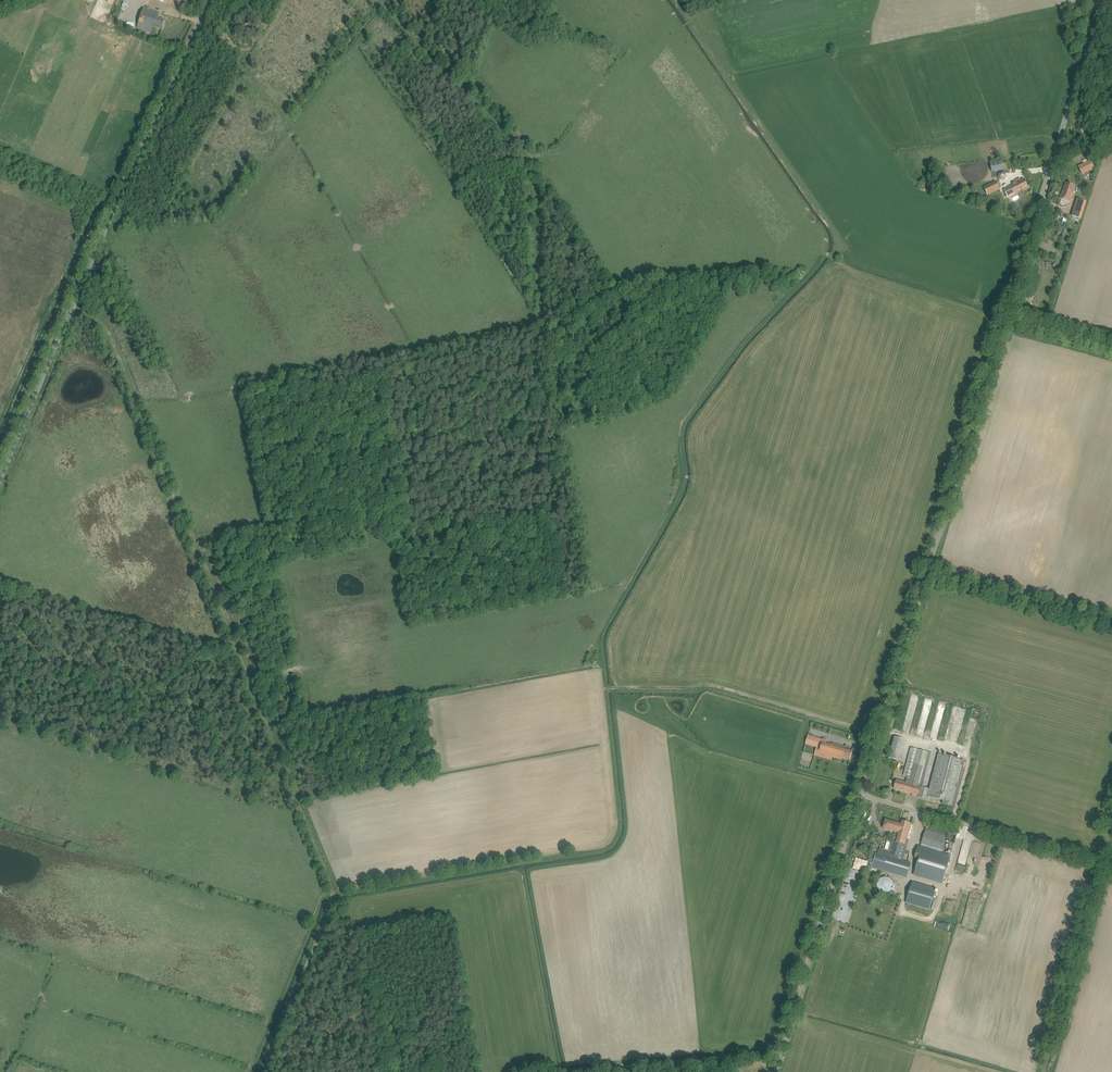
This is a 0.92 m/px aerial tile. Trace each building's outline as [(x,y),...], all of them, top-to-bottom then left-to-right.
[(160,13),(150,10),(143,8),(137,28),(151,33),(153,27),(162,30),(165,20),(158,18),(160,13)] [(536,135),(540,142),(546,139),(542,132),(536,135)] [(1090,159),(1078,165),(1081,173),(1094,167),(1090,159)] [(990,163),(992,172),(1003,170),(1001,161),(990,163)] [(1004,199),(1008,197),(1012,195),(1021,191),(1022,192),(1029,188),(1024,179),(1012,185),(1013,185),(1004,190),(1000,192),(1004,199)] [(984,187),(987,195),(999,189),(996,181),(984,187)] [(1070,202),(1072,197),(1075,186),(1066,183),(1062,194),(1061,194),(1057,203),(1063,205),(1065,200),(1070,202)] [(1077,198),(1072,216),(1080,218),(1086,201),(1077,198)] [(806,744),(817,747),(814,755),(831,760),(832,756),(842,759),(842,758),(850,760),(852,751),(845,748),(845,747),(833,743),(832,745),(826,743),(827,739),(808,733),(806,744)] [(897,760),(904,739),(895,737),(888,758),(897,760)] [(933,754),(916,749),(911,748),(904,775),(910,777),(908,783),(906,782),(906,781),(906,783),(896,780),(894,788),(913,793),(912,796),(926,800),(927,796),(943,800),(942,804),(953,807),(965,761),(939,754),(929,790),(924,788),(933,754)] [(892,852),(892,854),(899,856),(903,844),(905,844),(911,823),(901,820),(900,823),(886,819),(883,828),(898,833),(892,852)] [(922,843),(943,850),(947,837),(925,831),(922,843)] [(892,854),(892,852),(880,848),(878,854),(876,853),(872,867),(907,878),(911,864),(891,857),(892,854)] [(942,883),(950,857),(922,849),(914,874),(942,883)] [(888,894),(893,881),(881,876),(876,889),(888,894)] [(929,910),(936,888),(912,881),(905,903),(929,910)] [(972,929),(980,894),(971,891),(965,915),(963,914),(960,926),(972,929)]
